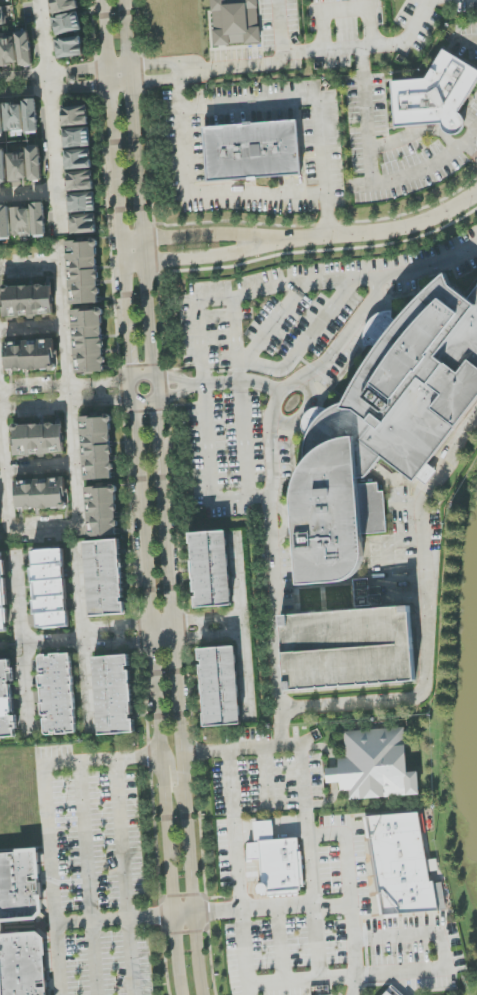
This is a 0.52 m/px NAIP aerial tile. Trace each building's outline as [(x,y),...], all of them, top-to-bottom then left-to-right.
[(78,11),(77,0),(51,0),(53,14),(78,11)] [(215,46),(261,43),(258,0),(212,0),(215,46)] [(82,30),(78,12),(53,18),(57,36),(82,30)] [(32,66),(31,32),(18,33),(19,67),(32,66)] [(17,64),(14,35),(0,36),(0,66),(17,64)] [(82,57),(82,38),(57,38),(57,57),(82,57)] [(476,84),(476,69),(443,50),(426,79),(393,81),(395,127),(442,124),(443,128),(453,134),(460,134),(463,129),(462,110),(476,84)] [(38,133),(37,99),(25,99),(26,133),(38,133)] [(23,132),(23,104),(4,104),(5,132),(23,132)] [(89,125),(88,107),(62,107),(63,126),(89,125)] [(204,127),(208,182),(302,175),(298,121),(204,127)] [(64,129),(65,148),(91,147),(90,128),(64,129)] [(28,147),(29,182),(42,181),(41,146),(28,147)] [(92,169),(91,149),(66,150),(66,170),(92,169)] [(9,181),(27,181),(25,153),(8,154),(9,181)] [(94,190),(93,171),(67,172),(68,191),(94,190)] [(70,212),(96,212),(95,193),(69,194),(70,212)] [(46,237),(45,203),(32,203),(33,238),(46,237)] [(11,239),(10,206),(0,206),(0,239),(11,239)] [(13,236),(31,235),(31,208),(12,208),(13,236)] [(71,233),(97,233),(96,215),(71,215),(71,233)] [(68,242),(70,304),(100,303),(97,241),(68,242)] [(469,297),(476,287),(476,399),(413,482),(381,456),(364,477),(357,478),(358,483),(378,482),(379,491),(384,491),(387,533),(361,535),(363,556),(361,565),(357,571),(350,578),(339,582),(297,586),(290,500),(293,481),(303,462),(304,448),(306,437),(302,429),(302,418),(307,411),(316,407),(327,409),(335,404),(342,402),(358,375),(376,347),(397,320),(420,294),(446,271),(451,283),(469,297)] [(4,317),(54,314),(52,284),(2,288),(4,317)] [(72,310),(73,330),(75,329),(77,374),(105,373),(102,308),(72,310)] [(6,342),(6,370),(55,370),(55,341),(6,342)] [(84,480),(113,479),(111,416),(81,417),(84,480)] [(64,453),(63,424),(14,425),(15,455),(64,453)] [(16,480),(17,510),(67,508),(66,478),(16,480)] [(87,486),(88,537),(117,536),(117,485),(87,486)] [(233,606),(197,609),(196,598),(200,598),(199,592),(196,592),(192,545),(191,545),(190,533),(227,530),(233,606)] [(90,617),(85,542),(120,540),(124,597),(122,597),(122,602),(126,602),(127,615),(90,617)] [(63,549),(65,566),(63,566),(64,579),(66,579),(69,626),(38,629),(37,614),(35,615),(34,601),(36,600),(34,582),(32,583),(31,569),(33,569),(32,552),(36,551),(36,550),(54,548),(54,550),(63,549)] [(7,631),(0,632),(0,553),(2,553),(3,560),(5,560),(6,575),(3,575),(3,579),(6,579),(8,605),(5,605),(6,608),(8,608),(9,622),(7,624),(7,631)] [(281,616),(411,606),(416,681),(287,691),(281,616)] [(200,650),(235,647),(241,725),(206,727),(201,666),(204,666),(204,659),(200,660),(200,650)] [(71,654),(77,733),(68,733),(68,734),(46,736),(45,719),(48,719),(47,715),(43,715),(40,676),(45,676),(45,671),(41,671),(40,658),(41,656),(42,655),(47,655),(47,657),(52,657),(52,655),(71,654)] [(100,735),(135,733),(134,720),(131,720),(131,715),(133,715),(130,671),(127,672),(127,666),(130,666),(129,655),(94,658),(100,735)] [(16,737),(0,738),(0,662),(9,661),(10,669),(13,669),(14,681),(8,681),(8,685),(12,685),(14,713),(11,713),(11,715),(17,715),(18,729),(15,729),(16,737)] [(345,733),(404,728),(408,773),(419,772),(421,795),(390,797),(390,800),(360,803),(359,800),(349,800),(349,791),(341,792),(340,782),(328,783),(327,769),(339,768),(339,759),(347,759),(345,733)] [(367,817),(384,916),(447,909),(443,883),(435,884),(435,881),(431,882),(430,872),(439,871),(437,859),(428,860),(419,813),(367,817)] [(298,839),(274,841),(272,821),(254,823),(255,843),(248,843),(249,860),(261,859),(263,883),(259,885),(258,887),(258,890),(259,892),(261,894),(264,894),(266,894),(268,892),(269,897),(299,894),(299,891),(301,890),(301,887),(304,887),(302,852),(299,852),(298,839)] [(2,922),(37,920),(43,912),(38,848),(17,850),(17,853),(0,854),(0,920),(2,922)] [(45,955),(47,955),(46,939),(38,931),(2,934),(0,937),(0,959),(3,994),(48,994),(45,955)] [(393,986),(385,994),(403,994),(393,986)]
